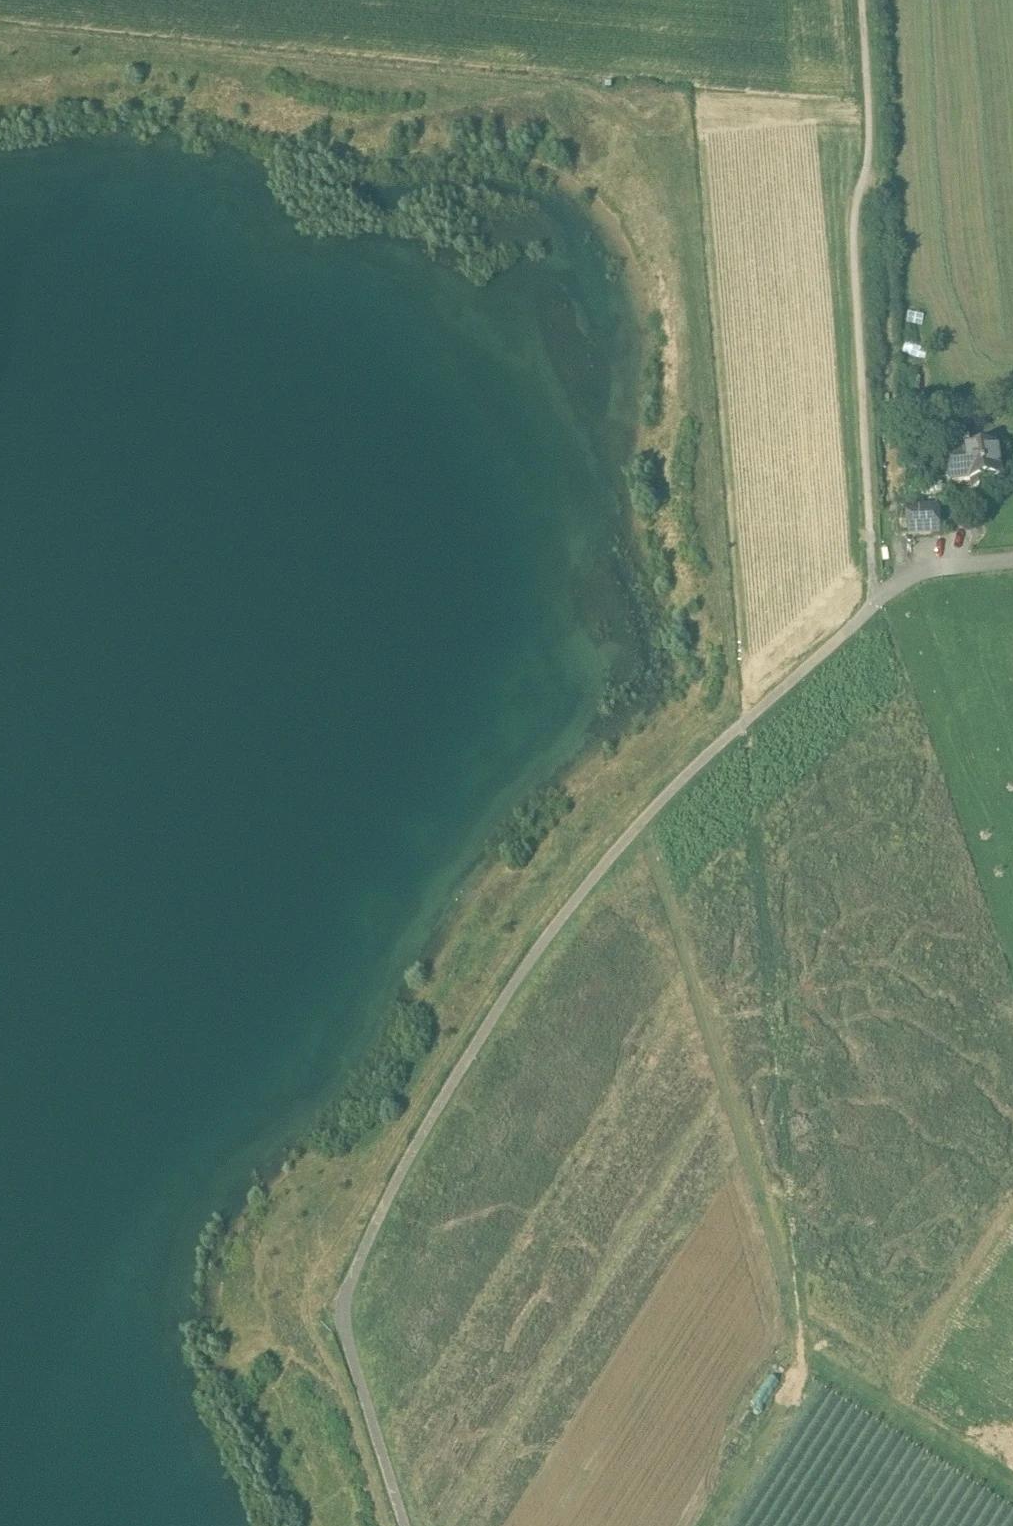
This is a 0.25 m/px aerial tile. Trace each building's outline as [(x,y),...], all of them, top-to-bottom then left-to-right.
[(1006,447),(948,450),(950,481),(975,480),(976,489),(993,488),(993,479),(1007,478),(1006,447)] [(938,507),(907,507),(908,535),(939,534),(938,507)] [(744,1416),(757,1421),(772,1381),(759,1376),(744,1416)]
